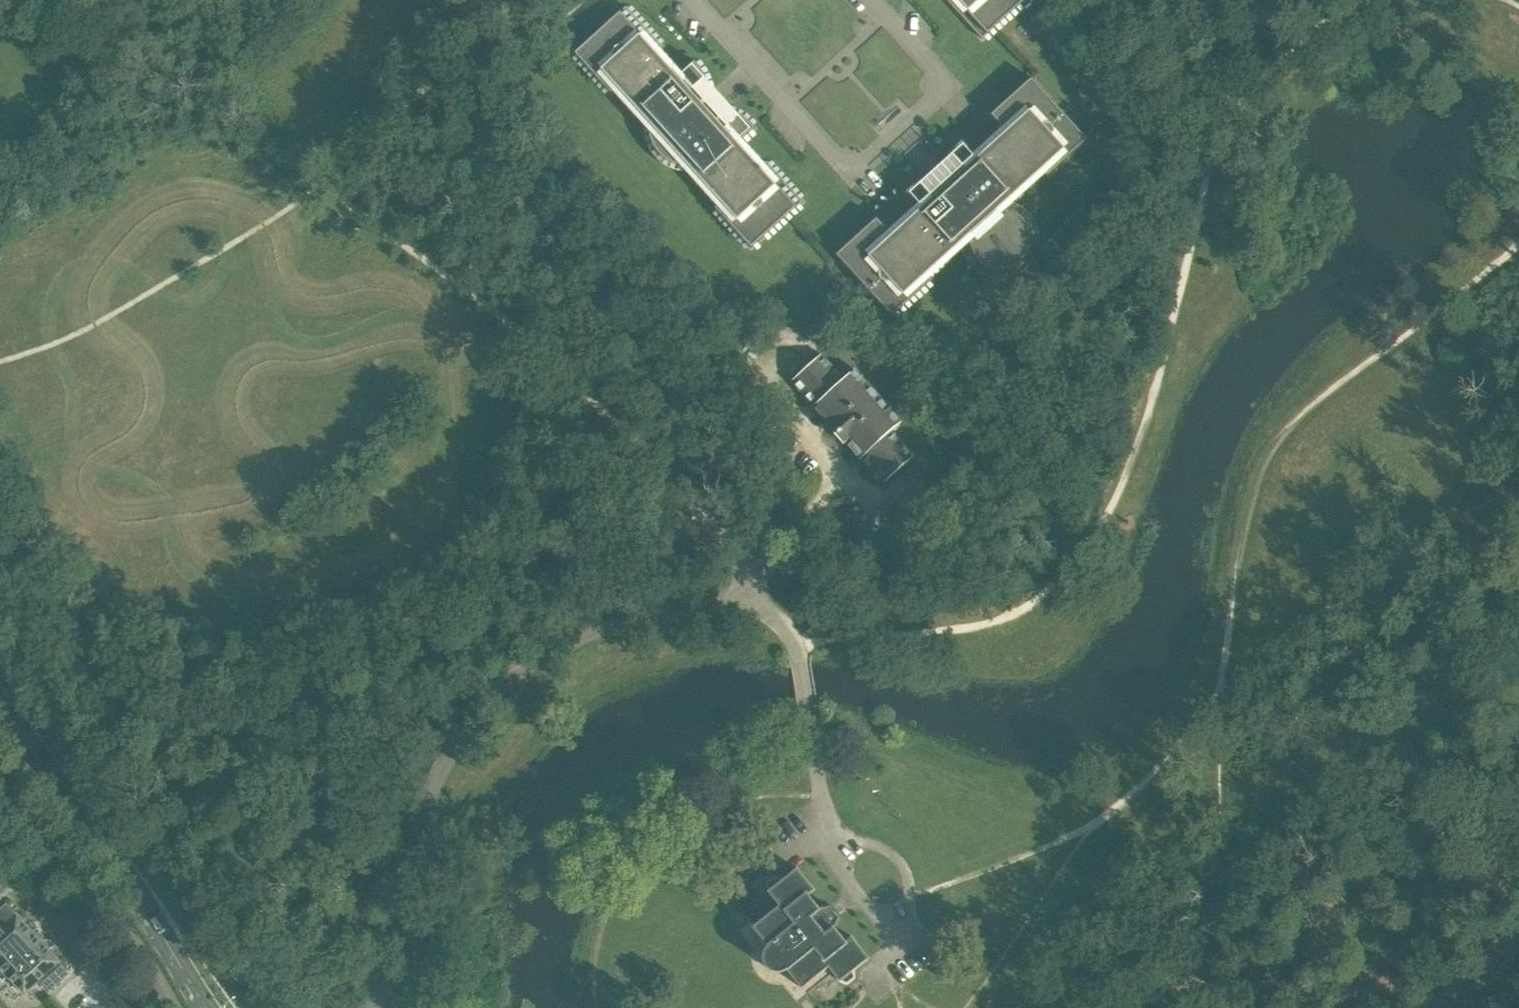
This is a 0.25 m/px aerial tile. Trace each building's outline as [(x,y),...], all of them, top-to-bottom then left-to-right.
[(983,40),(1026,0),(947,0),(983,40)] [(689,167),(693,167),(693,171),(692,172),(720,203),(715,208),(752,249),(803,202),(766,162),(761,166),(740,143),(756,129),(753,126),(748,120),(741,116),(738,114),(731,111),(727,110),(723,113),(707,95),(710,92),(710,88),(709,84),(707,81),(706,77),(704,74),(702,70),(700,67),(697,64),(695,61),(679,76),(658,52),(663,47),(626,7),(575,53),(612,94),(617,89),(645,120),(646,119),(650,120),(650,123),(649,127),(650,130),(650,134),(651,137),(652,141),(653,144),(655,147),(656,150),(659,153),(661,156),(664,158),(666,160),(669,162),(672,164),(676,165),(679,166),(682,167),(686,167),(689,167)] [(909,189),(906,192),(920,208),(892,234),(877,218),(860,233),(839,253),(837,255),(893,317),(933,280),(929,275),(963,243),(962,242),(962,235),(970,235),(970,238),(970,241),(970,244),(971,249),(973,254),(976,258),(978,261),(979,262),(982,264),(984,266),(986,267),(989,268),(994,270),(999,271),(1004,271),(1007,270),(1010,269),(1015,267),(1019,265),(1021,263),(1025,259),(1028,254),(1029,252),(1031,247),(1031,244),(1032,239),(1031,233),(1030,231),(1029,228),(1028,226),(1027,223),(1026,221),(1022,217),(1018,214),(1013,211),(1008,210),(1005,209),(1002,209),(999,209),(1000,201),(1006,201),(1008,203),(1043,171),(1047,177),(1088,140),(1032,78),(1029,80),(991,115),(1006,131),(977,157),(963,141),(959,144),(956,147),(953,150),(951,154),(949,158),(947,162),(952,168),(934,185),(928,179),(924,180),(920,182),(916,184),(913,186),(909,189)] [(843,378),(822,354),(793,381),(815,406),(814,407),(829,424),(845,442),(846,442),(861,459),(862,458),(885,483),(914,456),(891,431),(902,421),(881,397),(870,386),(856,369),(846,378),(845,377),(843,378)] [(568,438),(562,432),(558,436),(563,442),(568,438)] [(815,890),(798,868),(783,880),(776,877),(768,884),(769,892),(781,906),(754,927),(770,946),(766,951),(765,958),(767,964),(771,969),(776,972),(783,972),(788,969),(808,994),(835,973),(842,982),(848,984),(856,977),(855,970),(870,958),(853,936),(847,941),(836,928),(840,917),(831,906),(820,908),(809,895),(815,890)] [(0,912),(0,979),(3,982),(9,976),(25,994),(40,980),(50,991),(69,973),(60,963),(61,962),(45,944),(45,943),(35,932),(18,914),(17,916),(7,905),(0,912)]
